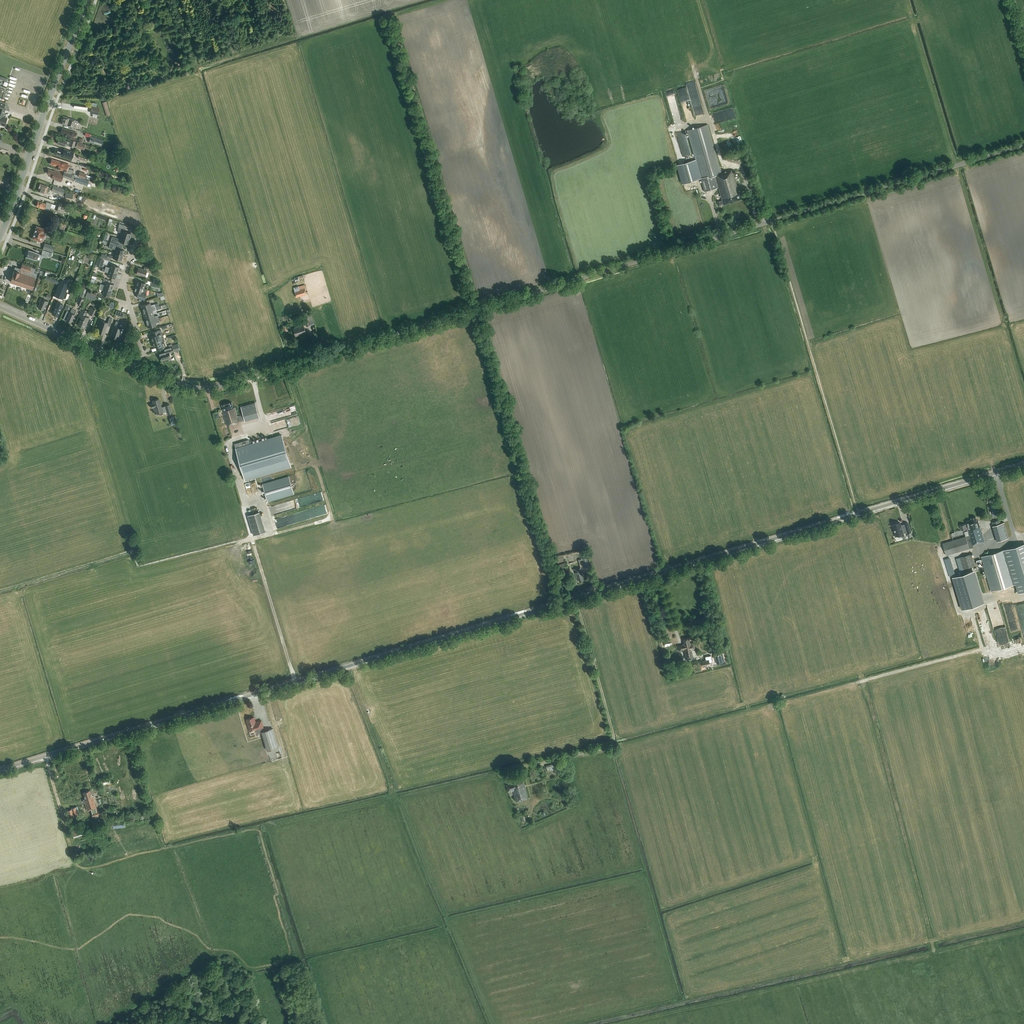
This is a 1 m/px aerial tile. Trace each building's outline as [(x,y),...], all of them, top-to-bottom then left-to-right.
[(106,116),(111,114),(106,101),(102,102),(106,116)] [(75,128),(78,121),(74,120),(75,119),(63,115),(61,123),(73,127),(75,128)] [(722,173),(707,124),(687,130),(696,159),(676,165),(682,184),(701,178),(705,191),(719,187),(722,200),(717,201),(718,205),(721,205),(720,204),(723,203),(724,204),(741,199),(732,170),(722,173)] [(66,130),(62,128),(61,133),(65,134),(64,134),(68,136),(68,137),(75,140),(77,133),(66,129),(66,130)] [(101,146),(103,139),(91,135),(89,142),(101,146)] [(685,136),(678,138),(681,148),(684,148),(683,142),(687,141),(685,136)] [(63,140),(59,138),(57,143),(61,144),(65,146),(66,145),(69,146),(69,145),(74,147),(76,141),(71,139),(70,142),(63,139),(63,140)] [(86,144),(81,142),(78,141),(76,147),(84,150),(86,144)] [(74,152),(64,148),(63,151),(59,150),(55,149),(54,153),(58,155),(57,155),(71,159),(74,152)] [(52,159),(50,163),(53,164),(53,165),(58,166),(57,168),(64,171),(64,172),(72,175),(74,170),(67,168),(68,164),(57,160),(57,161),(52,159)] [(48,169),(47,173),(49,174),(49,175),(52,176),(55,178),(55,179),(60,181),(62,176),(70,179),(72,175),(64,172),(63,173),(54,170),(54,171),(48,169)] [(39,188),(38,191),(45,194),(46,191),(49,192),(51,187),(49,187),(40,184),(39,188)] [(63,195),(65,189),(54,185),(52,191),(63,195)] [(42,203),(38,201),(36,205),(40,207),(49,210),(51,206),(55,207),(54,208),(60,210),(60,209),(64,210),(65,208),(66,208),(67,204),(66,204),(66,205),(57,201),(56,205),(52,204),(52,203),(46,201),(45,204),(42,202),(42,203)] [(117,229),(117,230),(118,231),(118,232),(121,233),(120,235),(129,238),(131,233),(124,231),(125,228),(126,225),(119,223),(119,226),(117,229)] [(42,242),(46,229),(36,226),(32,239),(42,242)] [(128,244),(129,238),(120,235),(119,238),(112,236),(110,242),(122,246),(124,242),(128,244)] [(121,249),(122,246),(110,242),(109,247),(115,249),(114,252),(123,255),(124,250),(121,249)] [(37,259),(38,254),(36,253),(36,252),(29,250),(26,256),(34,259),(34,258),(37,259)] [(97,257),(95,264),(102,266),(104,259),(97,257)] [(34,272),(35,268),(22,264),(20,268),(15,267),(12,274),(13,274),(10,281),(32,288),(37,273),(34,272)] [(105,269),(117,272),(119,267),(110,264),(109,267),(105,266),(105,269)] [(150,272),(151,268),(145,266),(144,269),(138,267),(136,274),(145,276),(146,271),(150,272)] [(117,272),(105,269),(102,268),(102,270),(104,271),(108,273),(107,276),(115,278),(117,272)] [(99,286),(112,290),(114,284),(111,283),(112,280),(104,278),(103,281),(105,281),(104,285),(100,283),(99,286)] [(54,295),(63,299),(69,283),(60,280),(54,295)] [(135,286),(144,289),(145,285),(148,286),(148,284),(137,280),(135,286)] [(298,286),(294,287),(295,291),(297,297),(306,294),(308,293),(308,291),(306,292),(305,290),(307,290),(307,287),(306,287),(306,285),(304,284),(299,286),(298,286)] [(110,296),(112,290),(99,286),(99,289),(103,290),(102,293),(110,296)] [(135,286),(134,291),(138,292),(136,297),(144,299),(146,292),(147,290),(144,289),(135,286)] [(87,296),(96,299),(98,295),(88,291),(87,296)] [(47,303),(48,301),(41,298),(39,302),(40,302),(38,307),(43,309),(46,303),(47,303)] [(55,306),(52,313),(57,316),(60,309),(60,308),(62,304),(63,303),(57,301),(55,306)] [(142,311),(159,306),(157,303),(154,304),(150,305),(150,302),(141,305),(142,311)] [(155,307),(143,311),(145,316),(153,314),(152,311),(160,309),(160,308),(162,308),(161,306),(155,307)] [(97,308),(93,307),(93,308),(91,307),(88,313),(95,316),(97,310),(96,309),(97,308)] [(71,322),(76,310),(72,308),(70,312),(67,310),(63,319),(65,320),(66,319),(71,322)] [(83,311),(81,310),(78,316),(81,317),(78,325),(84,328),(89,318),(86,316),(87,312),(84,310),(83,311)] [(308,318),(307,312),(302,314),(303,320),(304,319),(306,326),(314,323),(312,316),(308,318)] [(153,314),(145,316),(146,322),(159,318),(158,315),(154,316),(153,314)] [(110,326),(112,318),(109,317),(108,322),(101,320),(97,332),(104,334),(107,325),(110,326)] [(146,322),(148,327),(157,325),(156,322),(160,321),(159,318),(146,322)] [(120,322),(116,321),(111,336),(117,338),(121,328),(119,328),(120,327),(125,329),(127,323),(121,321),(120,322)] [(295,336),(306,332),(304,325),(293,328),(295,336)] [(152,342),(164,338),(163,335),(162,335),(161,329),(157,331),(157,330),(152,332),(153,335),(150,336),(152,342)] [(164,341),(165,341),(164,338),(152,342),(153,347),(155,346),(156,350),(166,347),(164,341)] [(161,360),(170,358),(168,353),(172,352),(171,346),(164,348),(165,351),(159,353),(161,360)] [(161,407),(159,398),(152,400),(153,403),(150,404),(152,408),(153,407),(155,414),(162,411),(163,412),(167,411),(167,413),(171,412),(169,404),(165,405),(165,406),(161,407)] [(234,407),(232,402),(222,405),(224,410),(222,410),(227,425),(239,422),(235,407),(234,407)] [(255,402),(241,406),(245,420),(259,416),(255,402)] [(292,467),(282,434),(250,443),(248,439),(234,444),(245,481),(292,467)] [(264,488),(264,489),(268,501),(294,493),(289,476),(262,484),(264,488)] [(268,531),(264,511),(251,514),(255,534),(268,531)] [(967,524),(960,526),(961,530),(967,528),(969,535),(965,536),(969,548),(973,547),(972,545),(984,541),(978,520),(977,521),(975,516),(971,518),(972,520),(966,521),(967,524)] [(1001,523),(1000,519),(992,522),(993,525),(993,526),(997,541),(1009,538),(1004,522),(1001,523)] [(901,526),(900,522),(892,524),(896,536),(903,534),(903,533),(907,532),(911,531),(908,523),(904,524),(905,524),(901,526)] [(965,536),(943,543),(946,555),(969,548),(965,536)] [(1019,592),(1023,591),(1023,544),(981,557),(992,591),(1016,584),(1019,592)] [(964,569),(975,565),(971,554),(960,557),(964,569)] [(972,572),(953,578),(963,610),(982,604),(972,572)] [(690,643),(689,637),(683,639),(684,644),(678,645),(679,651),(684,650),(686,657),(692,656),(691,650),(695,649),(694,642),(690,643)] [(985,640),(987,647),(995,645),(993,638),(985,640)] [(703,667),(710,666),(709,662),(712,662),(711,656),(705,657),(706,659),(702,660),(703,667)] [(255,716),(247,719),(249,725),(248,725),(250,729),(251,730),(255,729),(257,734),(263,732),(268,750),(279,746),(274,728),(265,730),(262,720),(256,722),(255,716)] [(523,779),(521,773),(515,774),(517,779),(513,780),(513,783),(506,784),(508,791),(513,790),(514,794),(515,794),(516,801),(528,798),(524,779),(523,779)] [(92,812),(91,812),(92,816),(100,814),(99,810),(97,811),(92,795),(91,796),(89,790),(87,791),(83,792),(85,798),(83,799),(83,802),(85,802),(87,810),(91,809),(92,812)] [(75,807),(71,809),(72,809),(73,814),(74,816),(80,814),(77,807),(75,807)] [(83,833),(81,825),(72,828),(73,833),(75,837),(81,835),(80,833),(83,833)]
